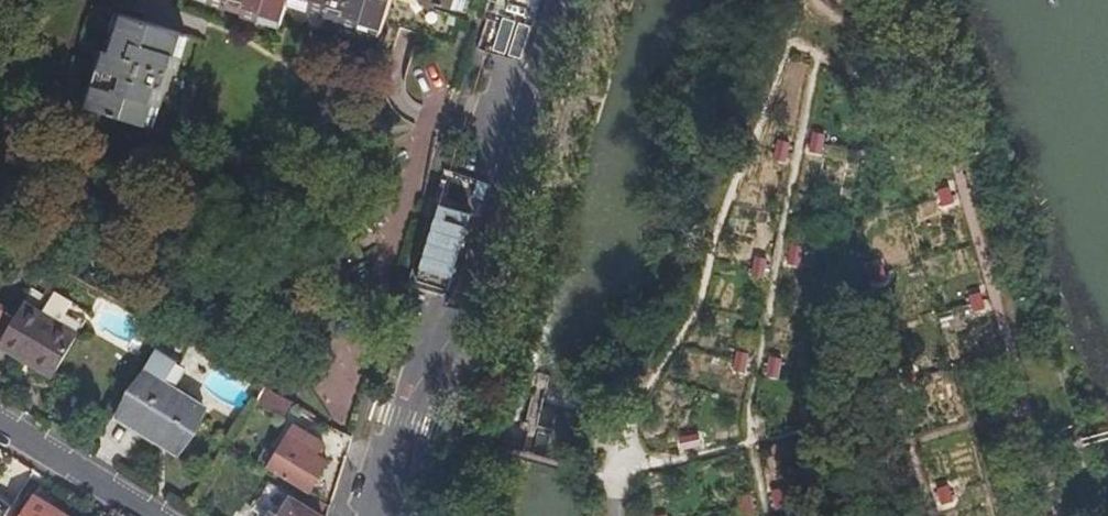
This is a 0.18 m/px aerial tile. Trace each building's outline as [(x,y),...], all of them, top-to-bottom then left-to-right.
[(282,22),(288,0),(383,28),(391,0),(213,0),(282,22)] [(459,11),(463,0),(426,0),(459,11)] [(183,32),(122,14),(111,51),(105,50),(87,105),(153,126),(183,32)] [(814,130),(810,149),(822,152),(826,132),(814,130)] [(780,139),(776,159),(788,161),(792,141),(780,139)] [(421,290),(458,299),(480,206),(443,198),(421,290)] [(791,244),(787,264),(799,266),(803,246),(791,244)] [(757,256),(753,275),(765,278),(769,258),(757,256)] [(27,354),(59,373),(89,322),(77,315),(81,307),(50,289),(46,296),(34,289),(17,318),(0,347),(23,360),(27,354)] [(0,347),(17,318),(6,311),(0,321),(0,348),(0,347)] [(158,325),(150,340),(176,356),(184,340),(158,325)] [(739,350),(735,370),(747,372),(751,353),(739,350)] [(158,426),(173,427),(189,399),(166,386),(179,365),(160,353),(124,414),(151,430),(158,426)] [(23,360),(55,379),(59,373),(27,354),(23,360)] [(769,356),(765,375),(777,378),(781,358),(769,356)] [(284,420),(293,404),(267,389),(258,404),(284,420)] [(179,433),(192,434),(206,410),(189,399),(173,427),(176,427),(179,433)] [(160,440),(164,442),(173,427),(158,426),(151,430),(124,414),(118,423),(156,445),(160,440)] [(173,427),(164,442),(180,452),(192,434),(179,433),(176,427),(173,427)] [(310,493),(328,463),(318,457),(324,445),(295,428),(271,469),(310,493)] [(700,433),(680,437),(683,449),(703,445),(700,433)] [(268,486),(253,512),(260,515),(319,515),(268,486)] [(771,489),(775,509),(787,507),(783,487),(771,489)] [(745,515),(746,515),(757,514),(753,494),(741,497),(745,515)] [(53,515),(56,509),(37,497),(34,503),(53,515)] [(14,510),(0,501),(0,515),(11,515),(14,510)] [(56,509),(53,515),(34,503),(26,515),(68,515),(56,509)]
